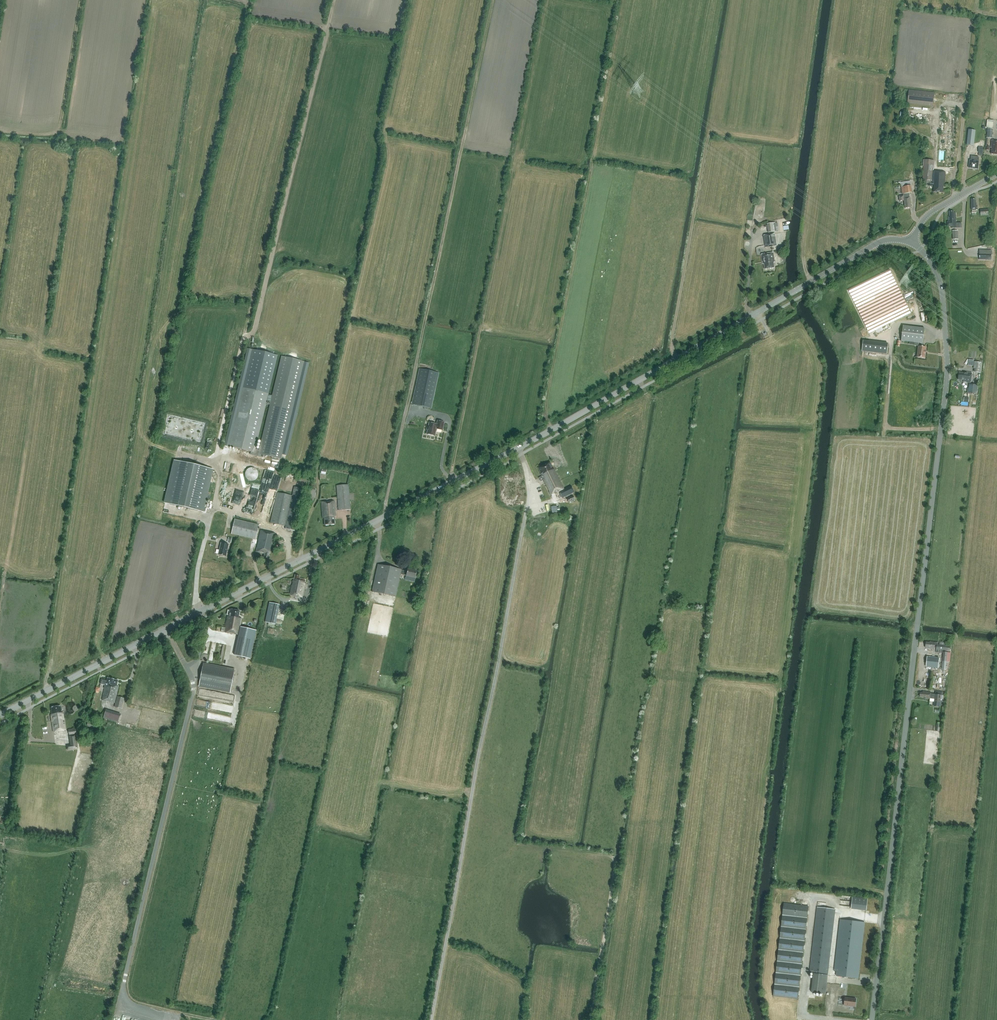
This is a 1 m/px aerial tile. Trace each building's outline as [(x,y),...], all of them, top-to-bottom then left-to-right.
[(907,103),(933,106),(934,93),(909,90),(907,103)] [(946,172),(934,171),(934,162),(939,162),(938,166),(953,168),(958,111),(943,109),(940,149),(926,148),(925,161),(924,161),(923,180),(925,180),(924,186),(928,186),(928,184),(934,184),(934,192),(943,193),(943,187),(945,187),(946,172)] [(966,145),(974,145),(975,130),(968,130),(966,145)] [(978,161),(978,157),(971,156),(971,161),(970,160),(969,168),(978,169),(978,161)] [(900,201),(904,201),(905,208),(911,207),(910,197),(909,193),(912,193),(910,181),(901,182),(894,183),(895,186),(901,185),(902,194),(903,194),(904,196),(899,196),(900,201)] [(951,227),(951,228),(957,228),(956,213),(954,213),(954,211),(949,211),(949,216),(948,216),(949,222),(947,222),(948,227),(951,227)] [(776,232),(775,223),(767,224),(768,233),(776,232)] [(765,248),(776,246),(774,234),(763,236),(765,248)] [(979,260),(991,260),(991,250),(979,250),(979,260)] [(773,262),(775,262),(775,261),(775,259),(774,259),(773,252),(761,254),(762,261),(763,261),(763,264),(764,264),(765,269),(774,268),(773,262)] [(869,333),(911,313),(890,270),(848,290),(869,333)] [(923,343),(925,328),(903,326),(901,341),(919,343),(917,357),(925,358),(925,354),(926,354),(926,351),(926,347),(922,347),(923,343)] [(281,459),(304,362),(282,356),(259,454),(281,459)] [(981,363),(974,362),(973,369),(974,369),(973,373),(980,374),(981,363)] [(439,373),(419,369),(412,405),(431,409),(439,373)] [(963,382),(971,383),(972,373),(964,372),(964,373),(959,373),(958,380),(963,380),(963,382)] [(978,386),(969,384),(968,393),(977,395),(978,386)] [(243,388),(229,447),(251,452),(250,455),(258,456),(260,450),(255,449),(268,394),(260,392),(261,387),(253,385),(252,390),(243,388)] [(435,436),(436,429),(442,430),(444,422),(437,421),(437,424),(429,423),(428,427),(427,428),(427,429),(428,430),(427,434),(435,436)] [(213,469),(175,460),(165,503),(203,512),(213,469)] [(564,489),(553,466),(552,467),(550,463),(549,463),(547,464),(547,465),(543,467),(542,466),(540,467),(540,468),(539,468),(542,474),(541,474),(542,476),(538,478),(540,482),(544,480),(551,495),(555,493),(555,494),(560,492),(563,498),(575,492),(571,486),(564,489)] [(246,472),(246,474),(246,476),(247,479),(248,480),(250,481),(253,482),(255,481),(257,480),(258,478),(259,476),(259,473),(258,471),(256,470),(254,469),(252,468),(250,469),(248,470),(246,472)] [(249,497),(255,499),(260,485),(253,483),(249,497)] [(337,486),(339,510),(351,510),(349,485),(337,486)] [(277,492),(271,523),(286,526),(285,529),(295,531),(298,532),(300,526),(296,526),(304,489),(294,487),(292,496),(277,492)] [(325,525),(335,524),(334,517),(336,517),(334,501),(321,502),(323,518),(324,518),(325,525)] [(259,525),(235,519),(231,534),(256,539),(259,525)] [(261,531),(256,552),(265,554),(264,558),(269,559),(270,551),(272,551),(276,534),(261,531)] [(221,543),(218,555),(226,556),(229,545),(221,543)] [(400,574),(406,576),(415,578),(416,571),(408,569),(407,571),(401,570),(378,565),(372,592),(396,597),(400,574)] [(299,578),(300,576),(295,575),(294,581),(293,581),(290,595),(302,597),(306,580),(299,578)] [(269,602),(265,622),(276,623),(279,604),(269,602)] [(238,618),(240,611),(230,609),(229,616),(227,615),(225,628),(222,627),(221,632),(249,637),(252,637),(253,629),(240,627),(242,618),(238,618)] [(237,654),(246,655),(248,640),(242,639),(240,638),(239,645),(237,654)] [(945,645),(946,642),(939,642),(939,643),(930,642),(926,642),(925,648),(926,648),(934,649),(934,647),(936,648),(936,650),(950,651),(950,646),(945,645)] [(951,653),(943,652),(942,661),(942,669),(946,670),(947,661),(950,662),(951,653)] [(939,658),(927,656),(926,667),(938,668),(939,658)] [(230,692),(232,686),(235,670),(204,664),(200,686),(230,692)] [(106,685),(103,697),(102,700),(115,703),(119,687),(117,686),(118,680),(108,678),(107,681),(101,679),(100,684),(106,685)] [(941,695),(931,694),(931,692),(923,691),(923,693),(920,692),(920,697),(925,697),(925,699),(930,699),(935,699),(934,706),(940,707),(941,695)] [(122,709),(125,699),(117,697),(115,707),(122,709)] [(62,713),(61,706),(51,707),(52,714),(51,715),(54,732),(66,730),(63,713),(62,713)] [(88,721),(87,726),(102,729),(103,723),(88,721)] [(867,910),(868,897),(852,896),(852,909),(867,910)] [(784,903),(781,927),(773,996),(798,999),(809,906),(784,903)] [(814,973),(811,992),(826,994),(835,909),(817,907),(810,973),(814,973)] [(865,922),(840,920),(834,971),(832,971),(831,975),(836,976),(859,978),(865,922)] [(855,1007),(856,999),(845,997),(845,1002),(842,1001),(842,1005),(855,1007)]
